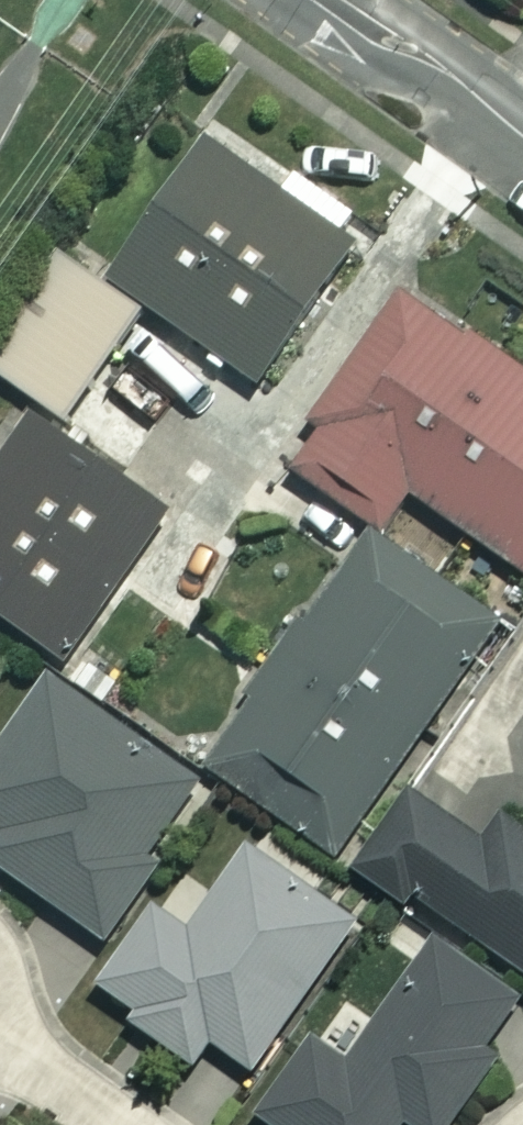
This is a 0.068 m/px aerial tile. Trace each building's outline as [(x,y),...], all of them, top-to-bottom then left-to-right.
[(248,382),(346,245),(332,235),(352,207),(295,167),(276,194),(202,141),(103,278),(248,382)] [(54,254),(0,332),(0,378),(61,420),(137,312),(54,254)] [(399,291),(282,468),(377,531),(402,493),(522,573),(522,373),(399,291)] [(24,418),(0,454),(0,620),(62,662),(163,514),(24,418)] [(495,624),(366,534),(203,765),(332,855),(495,624)] [(49,680),(0,747),(0,869),(98,940),(149,870),(139,863),(195,786),(49,680)] [(408,793),(353,873),(408,911),(415,901),(522,976),(522,830),(501,814),(481,843),(408,793)] [(349,923),(245,848),(184,933),(153,910),(92,996),(188,1065),(206,1041),(245,1068),(349,923)] [(435,940),(343,1069),(311,1047),(255,1124),(399,1124),(403,1120),(410,1124),(446,1124),(522,1018),(522,1003),(435,940)]
